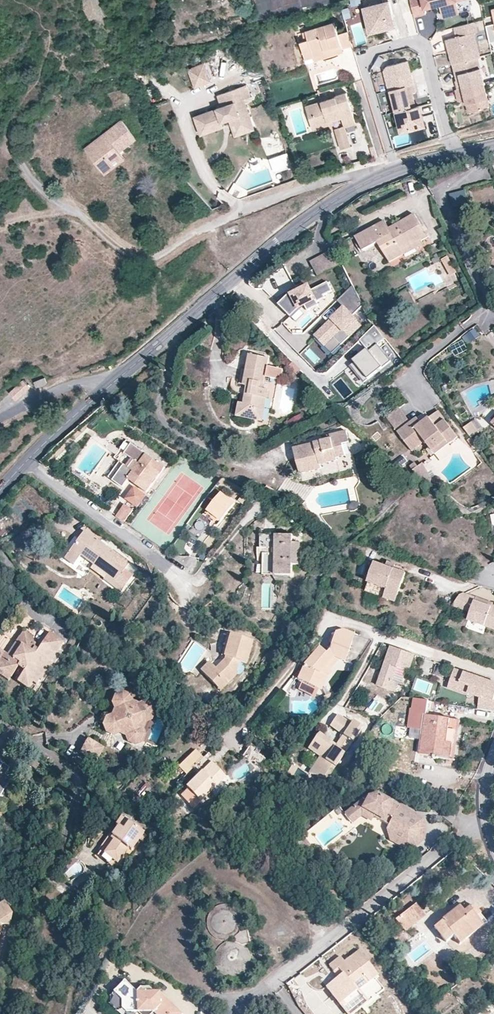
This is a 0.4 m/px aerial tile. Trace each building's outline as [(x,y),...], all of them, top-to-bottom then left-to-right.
[(415,15),(427,12),(426,7),(424,0),(411,0),(415,15)] [(435,5),(440,3),(444,15),(460,11),(457,0),(434,0),(435,5)] [(373,32),(397,26),(391,1),(366,8),(373,32)] [(450,47),(454,62),(458,61),(479,55),(482,55),(475,31),(479,30),(476,20),(456,26),(458,35),(450,38),(452,47),(450,47)] [(354,45),(350,31),(339,34),(335,21),(309,30),(312,38),(309,39),(301,41),(307,58),(314,56),(329,52),(328,50),(333,48),(334,50),(343,48),(354,45)] [(344,51),(343,48),(334,50),(333,48),(328,50),(329,52),(314,56),(316,60),(344,51)] [(485,81),(479,55),(458,61),(462,78),(459,79),(457,79),(459,88),(485,81)] [(386,70),(391,89),(416,83),(410,60),(409,60),(388,65),(386,70)] [(207,61),(199,64),(201,70),(209,67),(207,61)] [(201,70),(199,64),(190,67),(196,85),(213,80),(209,67),(201,70)] [(492,104),(485,81),(459,88),(457,88),(460,100),(464,99),(467,98),(468,102),(471,111),(486,107),(485,106),(492,104)] [(418,105),(414,92),(418,91),(416,83),(392,89),(398,111),(399,110),(418,105)] [(200,129),(222,122),(230,119),(236,117),(241,134),(255,129),(245,99),(252,96),(248,85),(220,95),(223,106),(195,116),(200,129)] [(337,96),(312,104),(319,128),(330,125),(329,122),(343,117),(346,126),(357,123),(348,92),(337,96)] [(319,128),(312,104),(306,106),(314,129),(319,128)] [(427,124),(421,104),(418,105),(399,110),(404,130),(427,124)] [(236,117),(230,119),(235,136),(241,134),(236,117)] [(85,146),(91,155),(94,153),(97,157),(94,159),(104,173),(115,165),(109,158),(119,150),(136,137),(122,119),(85,146)] [(224,126),(222,122),(200,129),(201,134),(224,126)] [(352,145),(346,126),(336,129),(342,148),(352,145)] [(278,134),(262,138),(266,154),(282,150),(278,134)] [(125,157),(119,150),(109,158),(115,165),(125,157)] [(274,173),(292,167),(287,152),(269,158),(274,173)] [(469,204),(465,191),(450,195),(453,208),(469,204)] [(389,262),(404,254),(402,251),(421,241),(427,237),(414,214),(389,229),(384,221),(355,237),(362,250),(377,243),(389,262)] [(402,251),(404,254),(423,244),(421,241),(402,251)] [(317,276),(341,264),(336,253),(331,255),(328,252),(309,262),(312,268),(317,276)] [(448,256),(441,260),(449,275),(456,272),(448,256)] [(288,295),(279,304),(291,316),(299,308),(304,305),(307,311),(318,305),(316,302),(324,298),(323,296),(331,291),(327,283),(310,291),(308,286),(292,295),(291,293),(288,295)] [(361,304),(352,286),(337,301),(344,309),(315,338),(331,353),(360,325),(350,315),(361,304)] [(369,350),(351,365),(364,382),(390,361),(379,347),(387,340),(380,331),(375,325),(360,340),(369,350)] [(475,328),(462,337),(467,344),(480,336),(475,328)] [(269,359),(250,355),(247,370),(244,386),(247,386),(244,404),(247,405),(245,414),(255,415),(256,407),(264,408),(268,390),(264,389),(266,377),(281,380),(283,369),(268,366),(269,359)] [(37,388),(47,383),(45,377),(35,382),(37,388)] [(16,400),(30,387),(23,380),(13,390),(9,393),(16,400)] [(245,414),(247,405),(244,404),(239,404),(237,417),(262,421),(264,408),(256,407),(255,415),(245,414)] [(399,408),(386,418),(410,448),(423,438),(425,442),(435,454),(457,437),(445,420),(436,426),(429,417),(421,424),(415,428),(410,423),(399,408)] [(417,417),(410,423),(415,428),(421,424),(417,417)] [(474,424),(465,430),(473,441),(482,435),(474,424)] [(330,439),(325,440),(293,448),(300,474),(322,469),(321,465),(341,459),(340,457),(346,455),(343,444),(349,443),(346,431),(329,435),(330,439)] [(413,452),(425,442),(423,438),(410,448),(413,452)] [(127,466),(125,465),(114,481),(124,488),(129,480),(147,493),(166,467),(133,444),(126,454),(132,459),(127,466)] [(114,481),(125,465),(121,461),(109,477),(114,481)] [(415,464),(411,468),(425,483),(431,478),(421,465),(418,467),(415,464)] [(277,492),(267,486),(264,492),(274,497),(277,492)] [(137,487),(128,500),(139,507),(148,495),(137,487)] [(236,504),(222,493),(208,511),(222,521),(236,504)] [(127,505),(118,517),(126,523),(135,511),(127,505)] [(314,515),(305,506),(299,511),(308,521),(314,515)] [(81,556),(93,565),(107,575),(104,579),(121,592),(132,576),(124,570),(130,562),(85,530),(65,559),(74,565),(81,556)] [(261,563),(264,563),(276,563),(276,574),(293,575),(293,565),(300,565),(300,543),(294,542),(294,535),(262,535),(261,563)] [(276,563),(264,563),(263,575),(276,574),(276,563)] [(394,570),(386,567),(375,563),(369,582),(387,589),(384,597),(396,602),(406,573),(394,570)] [(107,575),(93,565),(90,568),(104,579),(107,575)] [(475,601),(469,619),(493,628),(493,605),(492,606),(475,601)] [(334,658),(339,660),(345,662),(356,634),(343,629),(336,632),(330,650),(327,653),(320,647),(304,666),(298,679),(318,688),(324,675),(329,669),(327,667),(334,658)] [(24,630),(20,636),(25,640),(28,634),(24,630)] [(0,662),(0,663),(3,664),(0,669),(4,672),(2,675),(9,680),(13,675),(18,667),(24,671),(19,679),(18,681),(29,689),(33,682),(35,684),(38,680),(39,681),(52,662),(51,661),(64,641),(50,631),(41,646),(38,649),(35,647),(34,642),(34,637),(28,634),(25,640),(20,636),(17,641),(22,645),(13,658),(8,654),(6,653),(0,662)] [(225,657),(231,635),(227,634),(222,656),(225,657)] [(254,641),(231,635),(225,657),(225,659),(216,668),(213,665),(205,674),(215,684),(221,678),(226,684),(236,675),(240,661),(248,663),(254,641)] [(17,641),(8,654),(13,658),(22,645),(17,641)] [(409,673),(416,655),(392,646),(378,686),(396,692),(399,683),(394,681),(398,669),(409,673)] [(331,669),(339,660),(334,658),(327,667),(329,669),(324,675),(318,688),(321,690),(328,678),(334,671),(331,669)] [(205,674),(213,665),(209,661),(201,671),(205,674)] [(18,667),(13,675),(19,679),(24,671),(18,667)] [(456,669),(450,685),(460,689),(462,683),(472,687),(469,694),(481,698),(479,709),(493,711),(493,688),(492,688),(493,683),(493,682),(477,676),(456,669)] [(221,690),(226,684),(221,678),(215,684),(221,690)] [(462,683),(460,692),(469,695),(472,687),(462,683)] [(152,706),(145,703),(140,705),(132,701),(130,697),(123,694),(117,697),(114,704),(117,710),(115,715),(108,718),(106,724),(108,731),(114,734),(120,732),(127,735),(129,740),(135,743),(141,740),(144,733),(142,728),(146,720),(151,718),(154,711),(152,706)] [(325,699),(332,704),(336,705),(338,701),(335,694),(325,699)] [(429,700),(414,698),(412,708),(411,708),(408,727),(422,730),(421,740),(429,742),(427,756),(433,757),(452,761),(459,720),(426,715),(429,700)] [(177,719),(169,716),(166,724),(174,727),(177,719)] [(337,717),(331,726),(344,735),(354,741),(364,727),(354,721),(352,724),(342,717),(337,717)] [(310,772),(328,778),(345,754),(336,747),(332,744),(333,742),(320,733),(318,736),(309,748),(321,756),(310,772)] [(333,742),(332,744),(336,747),(345,754),(354,741),(344,735),(337,745),(333,742)] [(103,748),(89,740),(82,754),(96,761),(103,748)] [(421,740),(419,754),(427,756),(429,742),(421,740)] [(251,744),(246,752),(263,762),(266,758),(256,751),(257,748),(251,744)] [(196,750),(179,766),(187,775),(204,757),(196,750)] [(263,762),(246,752),(243,756),(260,767),(263,762)] [(5,803),(10,797),(3,792),(12,779),(7,775),(10,770),(3,765),(0,770),(0,800),(5,803)] [(189,789),(182,797),(191,806),(198,798),(201,801),(226,776),(215,765),(205,774),(203,772),(187,787),(189,789)] [(326,781),(324,787),(333,790),(336,785),(326,781)] [(369,797),(355,807),(361,815),(367,810),(374,814),(373,816),(388,825),(387,826),(394,830),(390,838),(407,847),(417,845),(420,838),(420,837),(412,832),(415,826),(417,827),(420,822),(419,816),(399,805),(397,809),(387,803),(389,800),(378,794),(370,798),(369,797)] [(399,805),(389,800),(387,803),(397,809),(399,805)] [(361,815),(355,807),(345,815),(351,822),(361,815)] [(367,810),(361,815),(371,820),(373,816),(374,814),(367,810)] [(417,845),(407,847),(413,850),(424,838),(425,827),(422,818),(419,816),(420,822),(417,827),(415,826),(412,832),(420,837),(420,838),(417,845)] [(118,827),(113,835),(112,836),(115,838),(105,853),(118,862),(129,848),(132,850),(144,832),(122,817),(116,826),(118,827)] [(394,830),(387,826),(386,829),(390,838),(394,830)] [(112,836),(113,835),(110,833),(96,854),(115,867),(118,862),(105,853),(115,838),(112,836)] [(66,869),(68,870),(77,862),(78,861),(76,859),(71,859),(67,865),(66,869)] [(0,901),(0,904),(2,907),(8,903),(4,898),(0,901)] [(1,935),(3,921),(4,917),(11,918),(13,910),(8,903),(2,907),(0,904),(0,936),(1,935)] [(251,945),(248,930),(241,930),(242,929),(243,926),(243,922),(242,918),(241,915),(239,912),(235,908),(230,906),(224,905),(219,906),(214,909),(210,912),(208,916),(207,921),(207,928),(209,933),(212,936),(216,939),(219,941),(226,941),(231,940),(234,939),(234,942),(233,942),(228,943),(223,945),(218,948),(216,953),(215,958),(215,962),(216,966),(218,970),(221,973),(226,976),(232,977),(238,977),(242,974),(245,972),(248,968),(249,965),(250,962),(250,957),(249,953),(247,950),(246,948),(244,946),(251,945)] [(415,905),(404,912),(413,925),(424,916),(415,905)] [(459,913),(455,908),(432,926),(443,941),(452,934),(458,943),(489,919),(480,909),(476,912),(481,918),(479,920),(469,906),(463,910),(459,913)] [(413,925),(404,912),(394,920),(403,931),(404,932),(413,925)] [(404,932),(403,931),(391,939),(398,949),(409,941),(404,932)] [(470,960),(488,950),(479,935),(461,945),(470,960)] [(337,979),(326,988),(346,1013),(354,1013),(369,1003),(359,990),(358,992),(352,985),(364,976),(369,983),(378,976),(359,952),(344,963),(339,957),(327,967),(332,973),(338,968),(343,974),(337,979)] [(332,973),(337,979),(343,974),(338,968),(332,973)] [(358,992),(359,990),(369,983),(364,976),(352,985),(358,992)] [(115,993),(122,1000),(123,1009),(128,1013),(139,1013),(154,1013),(156,1013),(183,1013),(161,993),(155,992),(146,993),(142,988),(139,992),(126,980),(115,993)] [(122,1000),(115,993),(111,997),(111,1005),(119,1013),(123,1009),(122,1000)]
